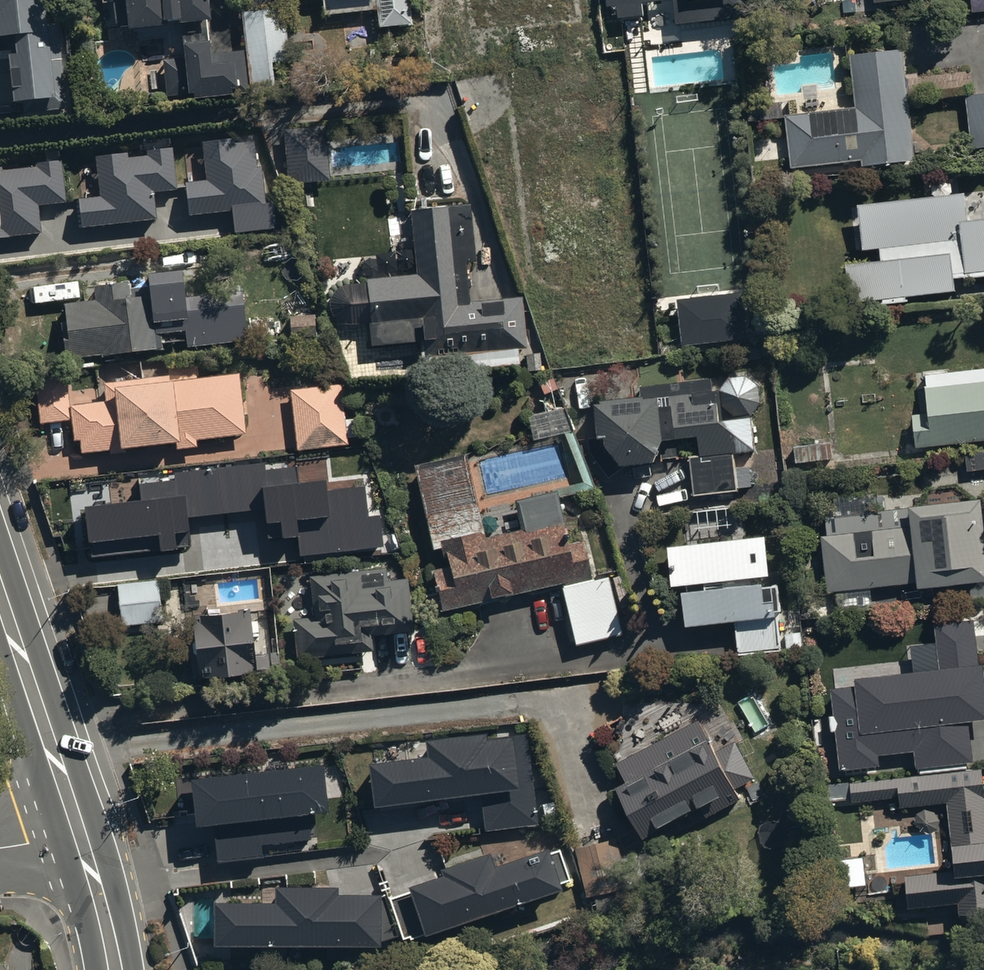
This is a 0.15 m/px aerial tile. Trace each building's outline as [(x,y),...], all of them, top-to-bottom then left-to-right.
[(43,0),(0,0),(0,43),(15,42),(16,59),(9,59),(14,105),(52,102),(43,0)] [(123,1),(114,2),(117,28),(127,27),(127,33),(208,24),(205,0),(123,0),(123,1)] [(312,1),(323,0),(325,17),(377,12),(379,29),(409,26),(407,0),(311,0),(312,1)] [(606,7),(616,5),(618,18),(643,15),(641,3),(665,0),(605,0),(606,7)] [(676,25),(752,16),(750,0),(673,0),(676,25)] [(972,13),(983,12),(983,0),(970,0),(972,13)] [(284,10),(242,14),(250,97),(275,95),(273,67),(290,65),(284,10)] [(209,46),(183,48),(187,96),(192,96),(193,102),(231,99),(231,95),(247,94),(243,53),(210,56),(209,46)] [(903,52),(850,58),(854,111),(785,118),(791,170),(862,163),(862,167),(914,162),(903,52)] [(965,98),(970,150),(983,149),(983,96),(965,98)] [(326,127),(284,130),(288,183),(330,180),(326,127)] [(233,139),(202,142),(206,180),(185,183),(189,215),(232,210),(235,233),(275,228),(272,202),(267,203),(263,167),(258,167),(255,140),(234,143),(233,139)] [(100,196),(79,198),(83,228),(157,219),(154,193),(178,190),(173,147),(96,157),(100,196)] [(0,167),(0,239),(43,234),(40,207),(67,204),(62,160),(0,167)] [(850,207),(851,222),(860,222),(863,254),(880,252),(881,266),(847,269),(851,306),(883,303),(883,306),(907,304),(907,299),(953,295),(952,282),(983,279),(983,197),(983,192),(964,194),(964,197),(850,207)] [(470,207),(411,213),(417,278),(367,283),(370,350),(419,345),(422,368),(464,364),(464,373),(520,368),(518,352),(526,351),(520,285),(466,289),(464,262),(475,262),(470,207)] [(95,300),(65,303),(72,358),(161,348),(159,332),(186,329),(188,347),(248,340),(242,290),(186,297),(183,269),(147,273),(149,286),(131,288),(130,281),(94,286),(95,300)] [(746,288),(673,297),(680,351),(753,342),(746,288)] [(315,318),(289,318),(289,339),(316,338),(315,318)] [(925,375),(929,416),(914,418),(917,448),(983,442),(983,370),(925,375)] [(68,422),(65,375),(36,377),(39,424),(68,422)] [(105,404),(71,407),(73,444),(79,444),(80,455),(109,453),(109,457),(196,450),(196,442),(244,436),(238,375),(188,381),(187,375),(103,384),(105,404)] [(754,454),(751,420),(761,404),(759,387),(747,379),(729,381),(719,393),(712,394),(711,382),(640,389),(641,402),(597,403),(598,440),(590,441),(591,455),(610,481),(622,470),(655,467),(663,443),(698,441),(699,458),(690,458),(693,496),(738,492),(737,490),(752,489),(750,470),(736,471),(734,455),(754,454)] [(340,387),(290,391),(295,452),(346,447),(340,387)] [(833,444),(792,447),(794,464),(834,461),(833,444)] [(433,572),(441,613),(562,587),(575,648),(622,637),(609,579),(591,583),(583,542),(568,545),(557,492),(515,501),(522,532),(483,540),(465,456),(413,467),(431,552),(440,550),(444,570),(433,572)] [(140,499),(83,506),(89,558),(191,547),(188,517),(267,508),(271,537),(301,534),(303,553),(381,545),(378,518),(367,520),(364,486),(327,490),(326,479),(299,482),(297,465),(266,469),(265,461),(172,472),(173,479),(138,483),(140,499)] [(827,595),(836,594),(838,615),(873,611),(871,591),(916,586),(917,592),(983,585),(983,525),(982,502),(971,503),(956,489),(932,491),(919,509),(825,518),(827,538),(821,538),(827,595)] [(754,589),(753,581),(771,580),(767,539),(666,549),(670,589),(687,588),(688,596),(683,596),(687,631),(735,626),(738,654),(781,650),(778,616),(781,616),(779,587),(754,589)] [(386,571),(309,579),(313,619),(292,621),(296,660),(373,652),(372,638),(412,634),(406,580),(387,582),(386,571)] [(158,583),(117,587),(122,629),(164,625),(160,584),(158,583)] [(191,618),(197,681),(274,674),(268,610),(191,618)] [(840,771),(879,767),(877,755),(915,750),(917,768),(972,761),(967,723),(983,721),(983,665),(978,666),(972,619),(933,624),(936,643),(911,646),(914,673),(854,680),(855,687),(831,690),(840,771)] [(362,772),(367,819),(415,813),(416,816),(437,814),(436,811),(482,806),(484,832),(537,827),(527,729),(502,732),(503,738),(474,741),(475,749),(360,762),(360,765),(357,765),(357,773),(362,772)] [(751,782),(754,780),(734,744),(715,754),(708,742),(669,763),(665,755),(624,777),(628,785),(616,792),(642,842),(702,810),(707,819),(732,806),(727,796),(741,788),(747,801),(758,795),(751,782)] [(324,765),(190,780),(196,827),(213,825),(217,863),(263,858),(261,847),(314,841),(311,814),(329,812),(324,765)] [(900,809),(946,805),(953,873),(904,878),(908,911),(957,906),(958,918),(983,915),(983,770),(849,784),(851,805),(899,800),(900,809)] [(573,851),(585,899),(592,897),(598,919),(626,912),(621,891),(631,889),(618,839),(573,851)] [(409,941),(410,944),(560,894),(558,888),(571,884),(559,850),(548,854),(547,852),(492,871),(488,858),(485,859),(484,856),(446,869),(446,871),(441,873),(443,878),(407,890),(408,893),(388,900),(403,943),(409,941)] [(380,952),(380,943),(394,939),(382,901),(380,901),(380,898),(338,897),(338,891),(275,891),(275,907),(214,906),(214,950),(380,952)]
